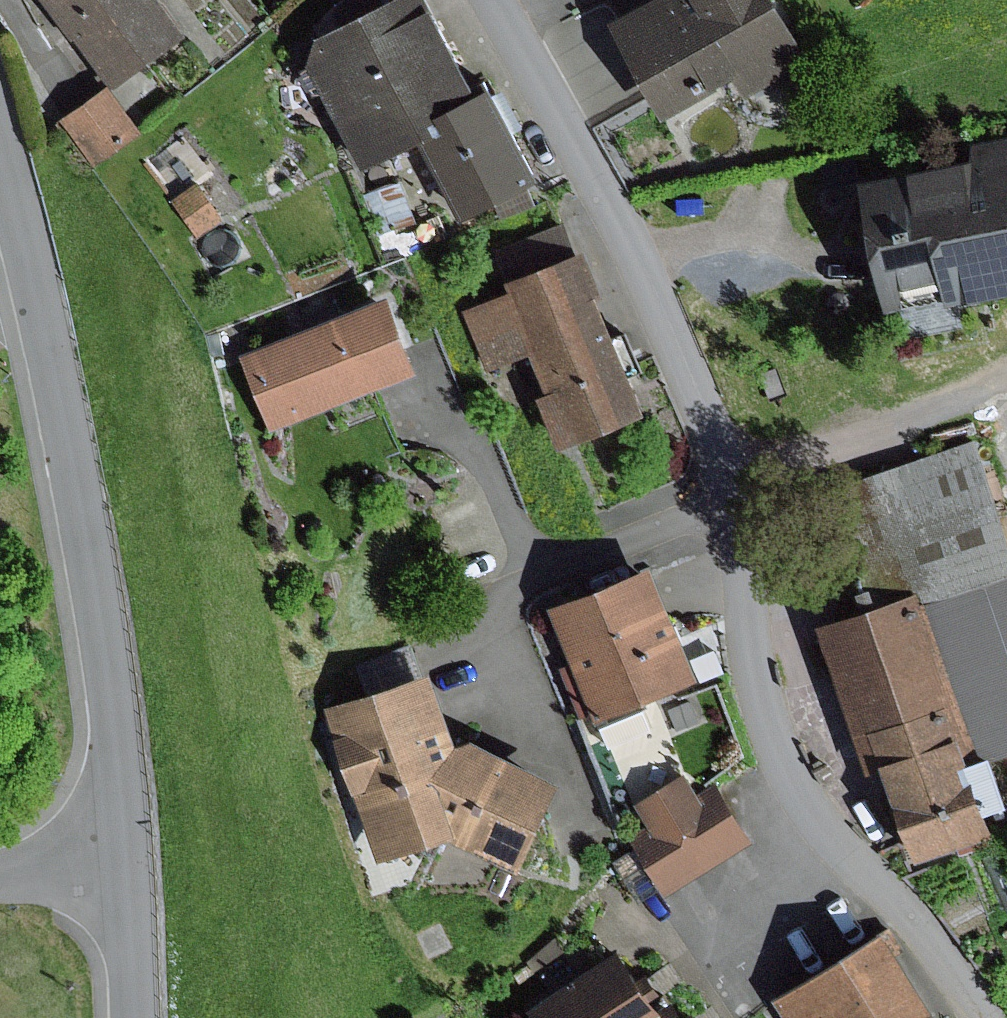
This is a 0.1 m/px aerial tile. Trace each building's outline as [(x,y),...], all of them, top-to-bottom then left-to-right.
[(119,86),(195,27),(175,0),(52,0),(119,86)] [(321,31),(312,59),(364,163),(423,135),(447,122),(438,104),(480,84),(438,0),(383,0),(321,31)] [(612,16),(667,113),(740,72),(750,92),(814,56),(782,0),(641,0),(612,16)] [(438,104),(447,122),(423,135),(464,217),(548,175),(498,74),(480,84),(438,104)] [(110,85),(66,118),(97,160),(141,126),(110,85)] [(870,175),(894,308),(1006,287),(1006,150),(870,175)] [(400,181),(365,194),(378,231),(413,218),(400,181)] [(508,289),(461,306),(484,366),(537,345),(554,389),(545,392),(564,442),(648,409),(602,290),(609,288),(591,241),(502,275),(508,289)] [(393,291),(245,352),(275,423),(423,362),(393,291)] [(801,496),(844,623),(985,575),(1006,568),(1006,530),(976,438),(801,496)] [(656,563),(552,604),(597,716),(701,675),(668,592),(656,563)] [(985,575),(1006,639),(1006,568),(985,575)] [(985,575),(844,623),(822,630),(867,768),(891,761),(965,737),(972,760),(995,752),(1006,749),(1006,639),(985,575)] [(437,667),(326,705),(379,857),(461,830),(437,771),(461,738),(437,667)] [(479,732),(461,738),(437,771),(461,830),(526,862),(568,775),(479,732)] [(891,761),(920,860),(997,838),(989,810),(1006,804),(1006,792),(995,752),(972,760),(965,737),(891,761)] [(649,823),(633,833),(669,892),(757,839),(721,781),(701,793),(688,771),(636,802),(649,823)] [(781,998),(794,1017),(929,1017),(941,1011),(889,929),(781,998)] [(537,1005),(546,1017),(666,1017),(674,1013),(626,943),(537,1005)] [(666,1017),(692,1017),(684,1006),(674,1013),(666,1017)]
